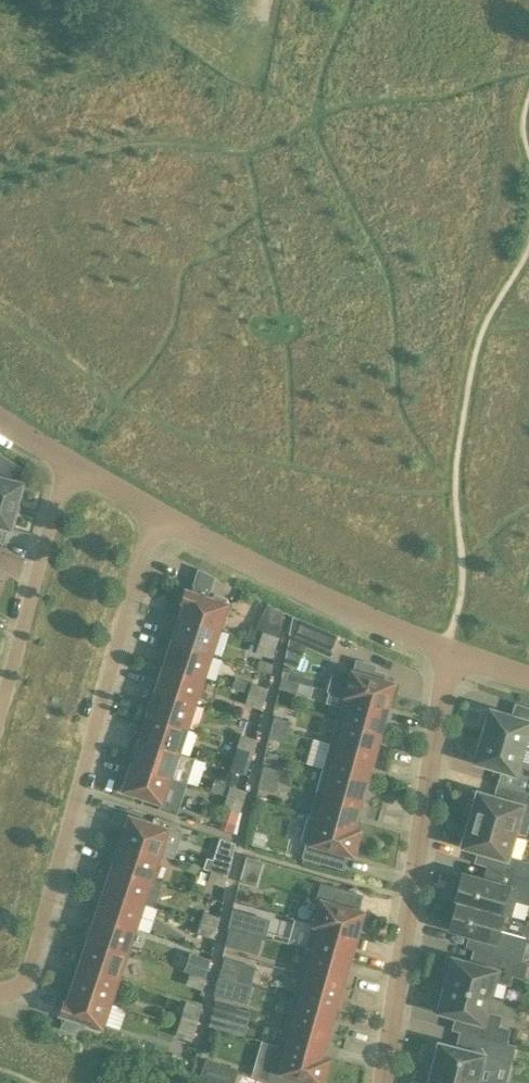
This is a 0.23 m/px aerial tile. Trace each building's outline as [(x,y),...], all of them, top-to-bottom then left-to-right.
[(18,482),(21,468),(0,454),(0,526),(10,528),(22,483),(18,482)] [(185,603),(180,616),(219,629),(228,604),(227,599),(213,594),(210,598),(208,597),(210,592),(211,592),(214,584),(197,575),(193,586),(194,586),(192,592),(186,590),(182,602),(185,603)] [(172,641),(211,654),(219,629),(180,616),(172,641)] [(337,635),(301,620),(295,636),(331,651),(337,635)] [(259,642),(275,647),(278,637),(262,632),(259,642)] [(172,641),(164,666),(203,679),(211,654),(172,641)] [(259,642),(256,653),(271,658),(275,647),(259,642)] [(344,695),(387,708),(394,682),(372,676),(375,666),(356,661),(354,671),(352,671),(345,695),(344,695)] [(156,691),(195,704),(203,679),(164,666),(159,667),(156,676),(159,680),(156,691)] [(282,678),(279,688),(295,693),(298,682),(282,678)] [(252,683),(248,694),(264,699),(267,689),(252,683)] [(144,712),(148,715),(187,728),(195,704),(156,691),(152,702),(147,703),(144,712)] [(264,699),(248,694),(245,704),(260,709),(264,699)] [(337,720),(381,732),(387,708),(344,695),(337,720)] [(482,736),(523,748),(527,735),(528,735),(528,721),(491,709),(490,712),(486,710),(482,725),(485,726),(482,736)] [(187,728),(148,715),(139,740),(179,753),(187,728)] [(287,732),(290,721),(274,717),(271,727),(287,732)] [(337,720),(330,744),(374,756),(381,732),(337,720)] [(284,742),(287,732),(271,727),(268,738),(284,742)] [(241,735),(238,745),(253,750),(256,740),(241,735)] [(482,736),(480,745),(476,744),(471,758),(475,760),(475,762),(528,779),(528,765),(519,762),(523,748),(482,736)] [(312,737),(308,762),(324,765),(328,740),(312,737)] [(139,740),(131,765),(171,778),(179,753),(139,740)] [(323,768),(367,780),(374,756),(330,744),(323,768)] [(253,750),(238,745),(234,756),(250,761),(253,750)] [(267,750),(264,762),(283,768),(286,756),(267,750)] [(171,778),(131,765),(123,791),(162,804),(167,788),(179,792),(183,782),(171,778)] [(280,771),(264,766),(261,777),(277,781),(280,771)] [(360,805),(367,780),(323,768),(321,777),(329,780),(325,794),(317,791),(317,792),(360,805)] [(277,781),(261,777),(258,787),(274,792),(277,781)] [(230,786),(227,797),(242,802),(246,791),(230,786)] [(309,815),(309,817),(360,831),(360,830),(354,828),(360,805),(317,792),(310,816),(309,815)] [(528,823),(528,807),(477,792),(475,800),(471,799),(466,814),(470,816),(469,819),(515,832),(525,835),(528,823)] [(242,802),(227,797),(223,807),(239,812),(242,802)] [(129,816),(120,841),(159,854),(160,854),(173,858),(181,833),(129,816)] [(360,831),(309,817),(302,841),(307,843),(303,858),(336,867),(340,853),(353,856),(360,831)] [(462,846),(507,860),(515,832),(469,819),(468,822),(464,821),(460,836),(464,837),(462,846)] [(159,854),(120,841),(112,866),(151,879),(159,854)] [(528,879),(528,863),(515,860),(512,875),(528,879)] [(227,877),(230,866),(215,861),(211,871),(227,877)] [(112,866),(104,891),(143,904),(143,903),(154,906),(162,882),(151,879),(112,866)] [(223,887),(227,877),(211,871),(208,882),(223,887)] [(528,905),(528,879),(512,875),(508,887),(463,874),(462,878),(459,877),(456,881),(454,884),(452,888),(452,893),(454,897),(456,898),(455,901),(511,917),(515,901),(528,905)] [(313,925),(356,937),(363,912),(351,908),(355,894),(321,884),(317,900),(321,901),(314,924),(313,924),(313,925)] [(143,904),(104,891),(100,892),(96,901),(100,905),(96,915),(135,928),(143,904)] [(503,916),(510,918),(511,917),(455,901),(455,902),(457,903),(456,906),(454,905),(451,908),(448,912),(447,916),(447,920),(448,925),(451,925),(450,929),(495,942),(491,954),(527,964),(527,963),(520,961),(526,939),(499,932),(503,916)] [(229,927),(230,927),(247,932),(248,932),(253,915),(232,909),(229,927)] [(200,923),(216,928),(219,918),(204,913),(200,923)] [(135,928),(96,915),(93,926),(88,927),(85,936),(88,940),(127,953),(135,928)] [(216,928),(200,923),(197,933),(212,939),(216,928)] [(306,949),(349,961),(356,937),(313,925),(306,949)] [(225,945),(243,950),(247,932),(230,927),(225,945)] [(127,953),(88,940),(80,965),(119,978),(127,953)] [(349,961),(306,949),(299,973),(343,985),(349,961)] [(210,961),(190,954),(184,970),(205,977),(210,961)] [(443,973),(447,975),(445,985),(490,997),(494,981),(508,985),(511,975),(523,978),(527,964),(491,954),(491,955),(501,958),(497,970),(448,956),(443,973)] [(218,977),(232,981),(236,982),(241,962),(224,957),(218,977)] [(119,978),(80,965),(71,990),(110,1003),(119,978)] [(292,997),(336,1010),(343,985),(299,973),(292,997)] [(190,974),(186,985),(202,990),(205,980),(190,974)] [(214,995),(232,999),(236,982),(232,981),(218,977),(214,995)] [(479,1037),(514,1046),(515,1045),(505,1043),(509,1030),(498,1027),(500,1017),(486,1013),(490,997),(445,985),(442,995),(438,994),(433,1011),(482,1024),(479,1037)] [(102,1028),(110,1003),(71,990),(68,1001),(65,1000),(60,1014),(64,1016),(62,1022),(61,1022),(59,1029),(76,1035),(79,1025),(83,1022),(84,1022),(85,1027),(98,1032),(102,1028)] [(292,997),(288,1013),(286,1022),(329,1034),(336,1010),(292,997)] [(237,1009),(216,1003),(212,1015),(233,1021),(237,1009)] [(194,1031),(198,1021),(182,1016),(179,1026),(194,1031)] [(279,1045),(278,1045),(277,1045),(329,1060),(329,1059),(322,1057),(329,1034),(286,1022),(279,1045)] [(191,1041),(194,1031),(179,1026),(175,1036),(191,1041)] [(428,1064),(432,1065),(431,1070),(478,1082),(482,1066),(496,1069),(498,1059),(510,1062),(514,1046),(479,1037),(478,1037),(487,1040),(483,1054),(438,1042),(437,1047),(433,1046),(428,1064)] [(277,1045),(267,1082),(272,1082),(299,1082),(300,1079),(313,1082),(322,1082),(329,1060),(277,1045)] [(201,1075),(226,1082),(234,1082),(238,1071),(206,1060),(201,1075)] [(431,1070),(430,1074),(426,1073),(423,1082),(477,1082),(478,1082),(431,1070)]
